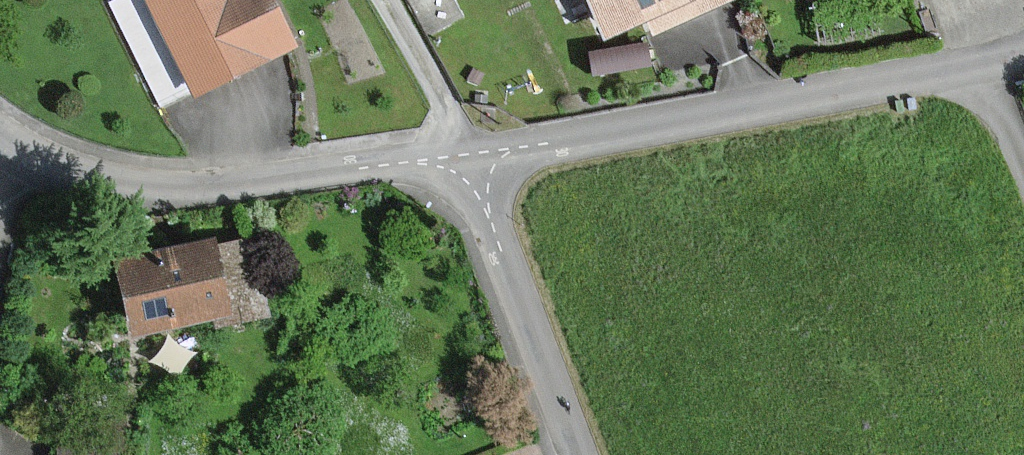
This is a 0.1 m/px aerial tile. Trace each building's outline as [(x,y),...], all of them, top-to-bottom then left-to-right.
[(193,96),(233,77),(266,61),(296,46),(273,0),(146,0),(193,96)] [(644,20),(650,34),(724,0),(590,0),(607,37),(644,20)] [(211,241),(117,260),(132,332),(225,314),(211,241)]
